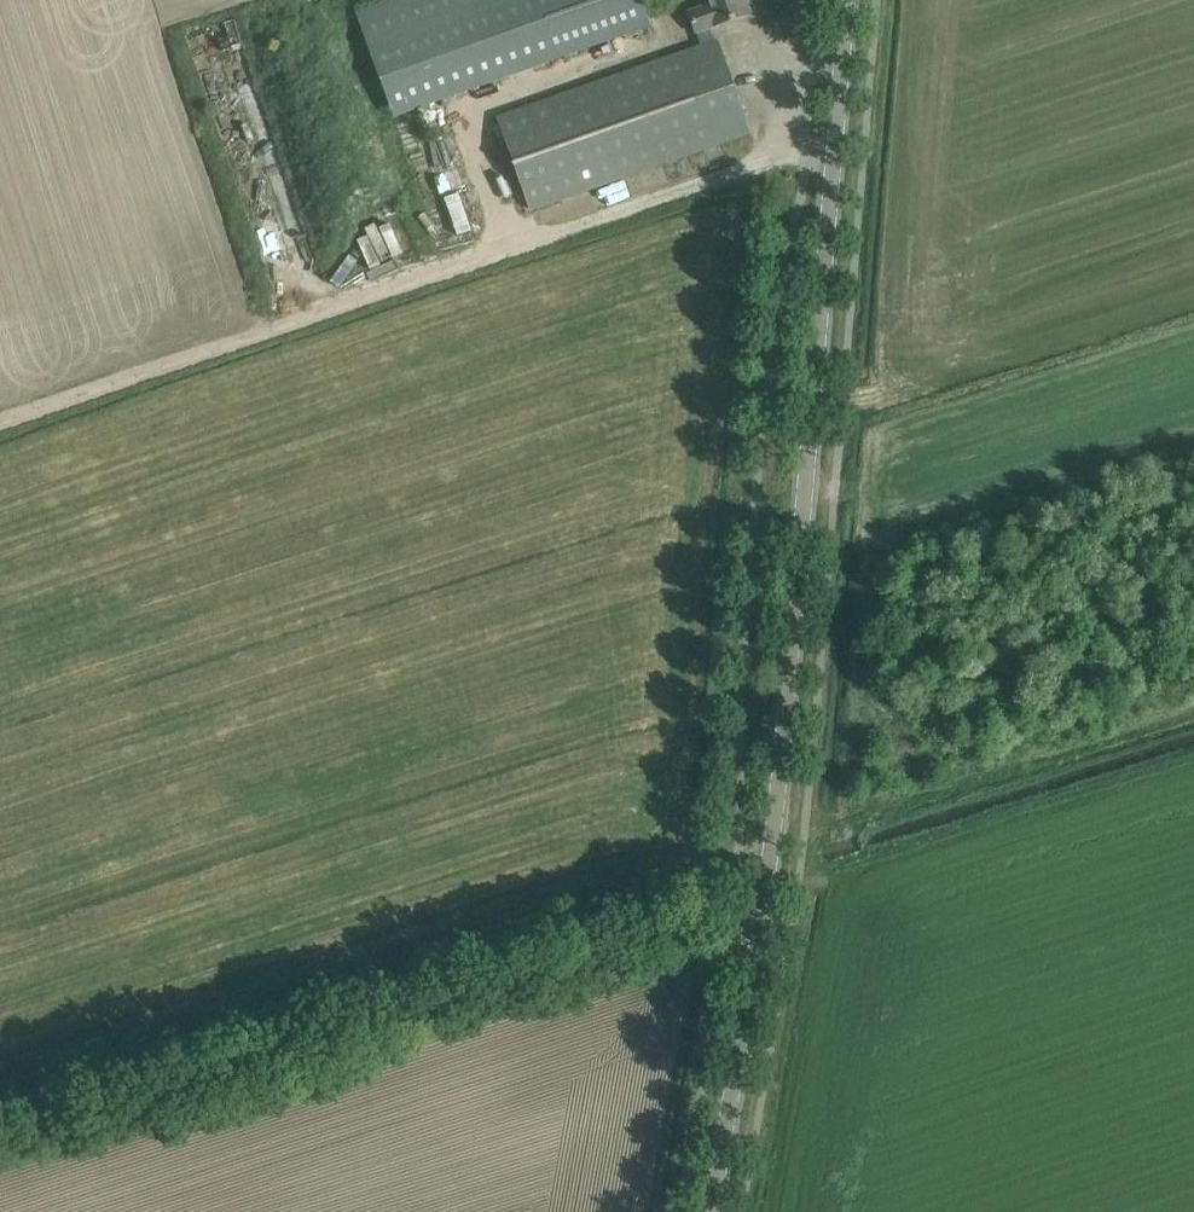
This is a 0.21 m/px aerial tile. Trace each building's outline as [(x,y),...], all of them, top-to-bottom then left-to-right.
[(474,86),(559,56),(649,24),(641,0),(444,0),(474,86)] [(714,41),(709,26),(714,24),(715,25),(749,13),(744,0),(705,0),(707,4),(687,11),(694,30),(696,29),(702,45),(714,41)] [(750,132),(717,40),(714,41),(702,45),(499,117),(532,210),(750,132)] [(446,196),(456,232),(468,229),(458,192),(446,196)]
